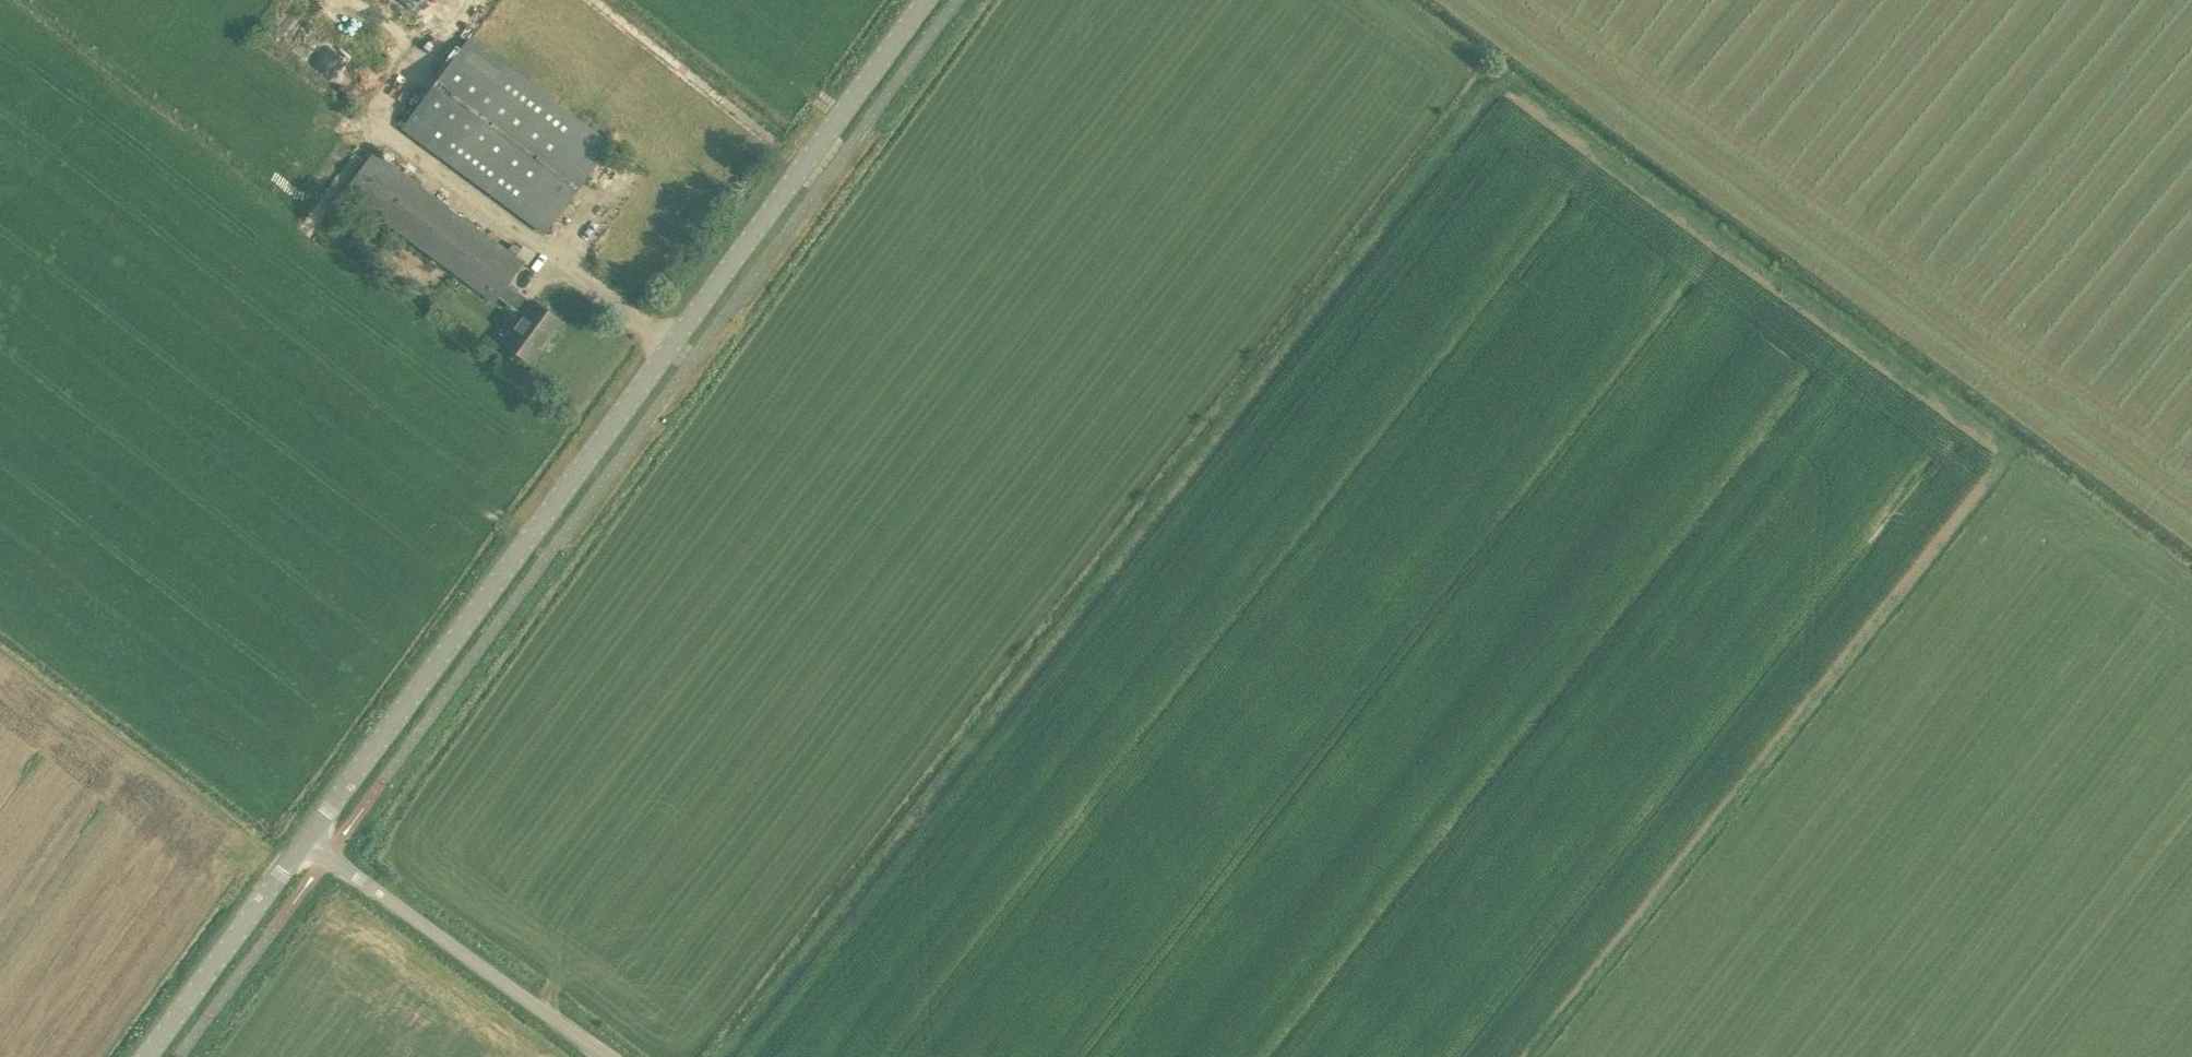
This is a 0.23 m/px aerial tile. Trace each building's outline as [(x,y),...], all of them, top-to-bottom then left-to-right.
[(444,8),(435,0),(400,0),(428,26),(444,8)] [(545,235),(612,144),(469,40),(403,131),(545,235)] [(344,194),(496,305),(501,298),(524,316),(503,345),(531,365),(562,323),(533,302),(510,286),(527,264),(375,151),(344,194)]
